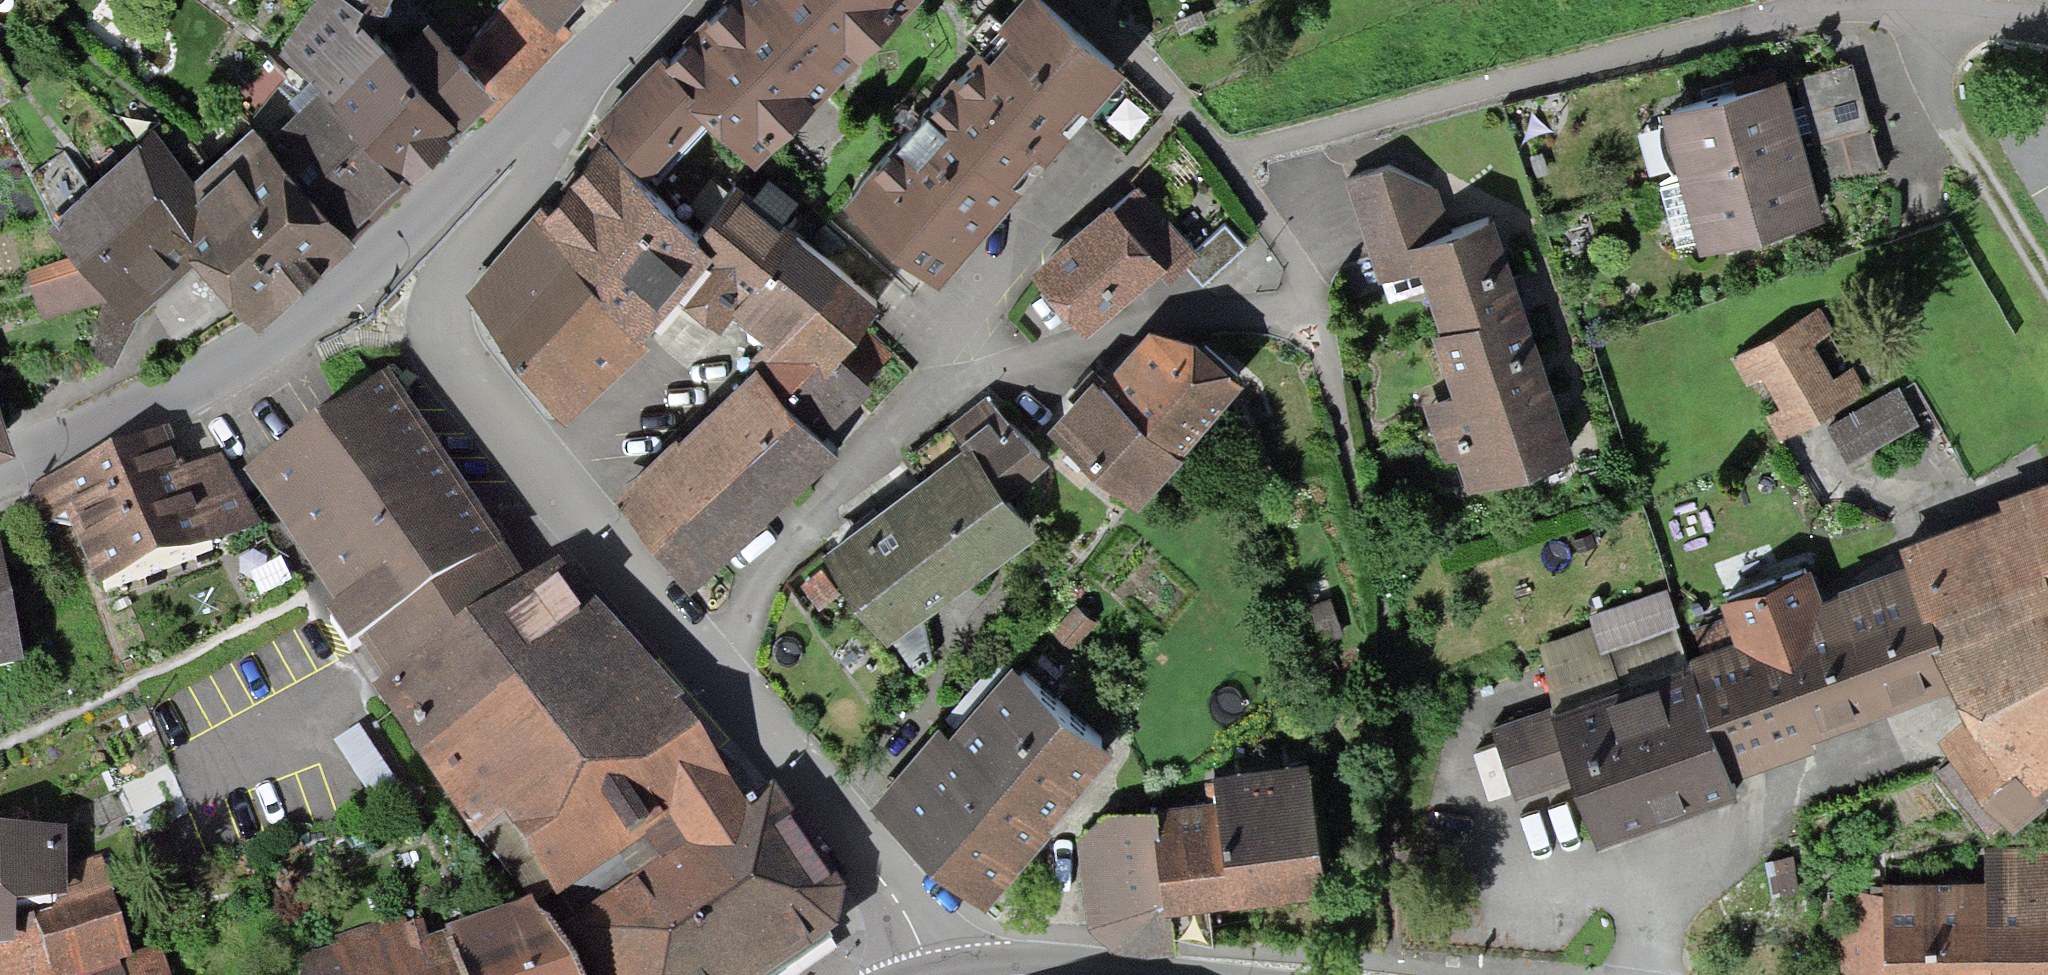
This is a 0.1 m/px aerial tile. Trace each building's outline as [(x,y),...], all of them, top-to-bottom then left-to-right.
[(410,156),(461,104),(398,39),(373,17),(382,0),(312,0),(282,44),(321,73),(410,156)] [(526,0),(507,0),(468,46),(496,72),(467,98),(487,118),(573,26),(558,15),(553,21),(526,0)] [(553,21),(558,15),(571,0),(526,0),(553,21)] [(664,50),(718,108),(757,149),(900,0),(712,0),(664,50)] [(853,194),(943,270),(1116,66),(1038,0),(1018,0),(853,194)] [(398,39),(461,104),(467,98),(496,72),(468,46),(431,10),(398,39)] [(657,176),(718,108),(664,50),(660,45),(626,81),(596,113),(609,125),(657,176)] [(1808,143),(1818,180),(1878,164),(1849,61),(1789,78),(1808,143)] [(1808,143),(1789,78),(1787,68),(1664,101),(1684,176),(1808,143)] [(279,118),(358,202),(410,156),(321,73),(279,118)] [(150,121),(51,215),(84,252),(117,288),(130,300),(135,295),(203,234),(257,291),(358,202),(279,118),(262,102),(195,168),(150,121)] [(463,295),(515,346),(657,176),(609,125),(463,295)] [(1808,143),(1684,176),(1701,239),(1825,205),(1818,180),(1808,143)] [(1522,291),(1489,204),(1440,222),(1425,176),(1392,159),(1344,175),(1377,279),(1420,263),(1443,322),(1482,306),(1522,291)] [(763,355),(841,260),(736,171),(696,224),(710,241),(676,279),(720,317),(731,305),(766,334),(754,347),(763,355)] [(696,224),(657,176),(515,346),(566,406),(651,331),(640,319),(676,279),(710,241),(696,224)] [(1149,198),(1124,219),(1153,253),(1171,275),(1186,263),(1197,254),(1149,198)] [(1110,203),(1039,263),(1082,313),(1153,253),(1124,219),(1110,203)] [(1197,254),(1186,263),(1205,285),(1247,250),(1228,228),(1197,254)] [(117,288),(84,252),(27,269),(42,313),(102,293),(117,288)] [(822,428),(894,352),(859,319),(882,295),(841,260),(763,355),(758,360),(822,428)] [(117,288),(102,293),(90,348),(115,358),(143,309),(135,295),(130,300),(117,288)] [(1443,322),(1431,326),(1454,388),(1421,400),(1430,419),(1549,376),(1522,291),(1482,306),(1443,322)] [(1816,313),(1731,359),(1745,385),(1764,375),(1793,427),(1859,391),(1816,313)] [(1097,369),(1054,423),(1134,495),(1245,371),(1193,325),(1144,334),(1108,378),(1097,369)] [(677,430),(616,492),(695,578),(838,444),(822,428),(758,360),(682,436),(677,430)] [(388,375),(247,469),(334,608),(326,612),(348,648),(357,639),(374,669),(519,572),(495,536),(388,375)] [(1573,447),(1549,376),(1430,419),(1441,456),(1457,451),(1469,485),(1573,447)] [(14,430),(0,394),(0,435),(14,430)] [(976,437),(1013,486),(1048,459),(997,394),(963,421),(976,437)] [(1893,394),(1824,431),(1842,464),(1911,426),(1893,394)] [(67,525),(96,594),(256,528),(224,452),(185,468),(169,430),(28,488),(47,533),(67,525)] [(976,437),(828,549),(894,635),(1042,523),(1013,486),(976,437)] [(1955,679),(1967,715),(1942,733),(1956,751),(1932,771),(1981,831),(2005,811),(2012,820),(2047,788),(2047,590),(2045,585),(2047,583),(2047,482),(2001,498),(2002,503),(1907,536),(1915,561),(1955,679)] [(24,667),(3,549),(0,550),(0,671),(24,667)] [(1686,668),(1723,777),(1808,749),(1802,731),(1955,679),(1915,561),(1815,594),(1807,569),(1721,598),(1735,641),(1682,658),(1686,668)] [(583,607),(549,571),(379,689),(472,836),(504,814),(555,892),(642,842),(732,778),(677,698),(683,692),(596,596),(583,607)] [(1661,595),(1588,619),(1598,650),(1672,626),(1661,595)] [(1327,602),(1306,608),(1314,636),(1335,630),(1327,602)] [(1011,659),(885,811),(986,894),(1112,742),(1011,659)] [(1686,668),(1548,715),(1570,780),(1591,841),(1728,794),(1723,777),(1686,668)] [(1510,800),(1570,780),(1548,715),(1488,735),(1510,800)] [(1159,812),(1166,899),(1171,898),(1330,884),(1319,767),(1213,777),(1215,807),(1159,812)] [(732,778),(642,842),(654,862),(560,921),(594,974),(778,974),(827,943),(843,888),(777,789),(748,804),(732,778)] [(1171,898),(1166,899),(1159,812),(1158,801),(1107,808),(1077,838),(1089,922),(1126,949),(1173,952),(1171,898)] [(16,948),(16,904),(66,905),(66,869),(67,831),(0,831),(0,948),(16,948)] [(1986,849),(1985,872),(1886,870),(1885,914),(1884,974),(2047,974),(2047,850),(1986,849)] [(66,869),(66,905),(16,904),(16,948),(0,948),(0,974),(74,974),(116,959),(124,956),(131,953),(99,859),(66,869)] [(1764,863),(1767,896),(1790,894),(1787,862),(1764,863)] [(456,974),(571,974),(532,902),(442,936),(456,974)] [(442,936),(429,941),(419,911),(286,957),(292,974),(456,974),(442,936)] [(1885,914),(1842,915),(1844,974),(1884,974),(1885,914)] [(122,974),(170,974),(159,945),(131,953),(124,956),(116,959),(122,974)] [(116,959),(74,974),(122,974),(116,959)]
